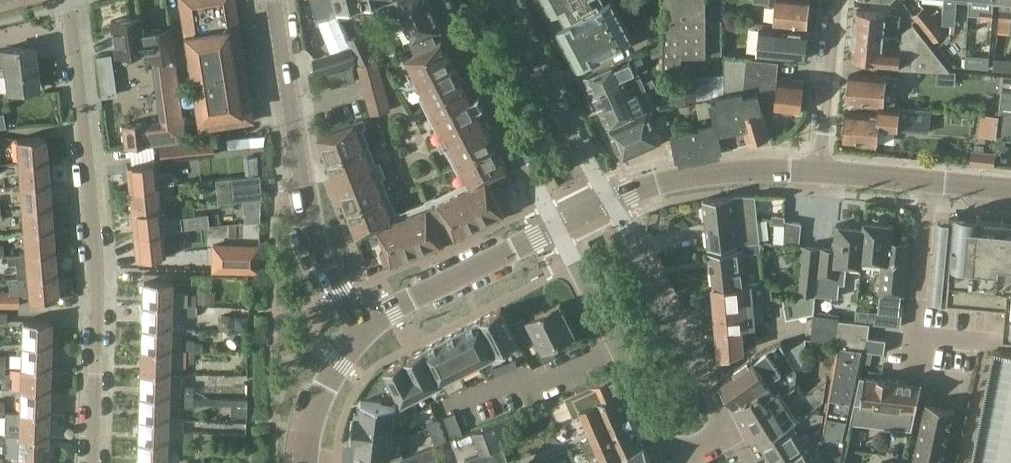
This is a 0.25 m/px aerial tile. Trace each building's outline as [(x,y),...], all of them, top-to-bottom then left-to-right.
[(186,0),(179,1),(199,130),(253,121),(234,0),(186,0)] [(330,15),(338,13),(391,0),(326,0),(330,15)] [(431,34),(441,30),(427,0),(395,0),(401,13),(414,41),(431,34)] [(580,65),(633,36),(615,0),(546,0),(580,65)] [(682,69),(682,54),(707,54),(706,0),(664,0),(664,40),(664,70),(682,69)] [(754,1),(771,3),(771,6),(776,7),(775,22),(807,25),(809,0),(754,0),(754,1)] [(943,25),(955,26),(958,0),(945,0),(943,25)] [(996,0),(981,0),(979,28),(994,30),(996,1),(996,0)] [(725,7),(706,6),(707,19),(722,20),(724,20),(725,7)] [(1001,9),(1000,21),(1010,21),(1010,10),(1001,9)] [(854,35),(884,38),(885,26),(900,28),(902,13),(886,12),(857,10),(854,35)] [(925,32),(937,23),(928,12),(917,21),(925,32)] [(142,33),(139,16),(110,20),(115,56),(149,50),(146,32),(142,33)] [(937,23),(925,32),(933,42),(945,33),(937,23)] [(883,47),(881,62),(881,64),(901,67),(948,71),(912,24),(903,32),(901,49),(883,47)] [(806,59),(808,32),(777,29),(761,27),(759,54),(806,59)] [(415,54),(435,44),(431,34),(414,41),(410,42),(415,54)] [(359,64),(371,58),(361,35),(349,40),(359,64)] [(883,47),(884,38),(854,35),(852,59),(881,62),(883,47)] [(722,38),(708,37),(708,55),(722,56),(722,38)] [(435,44),(415,54),(407,58),(472,185),(439,202),(440,204),(428,208),(428,207),(394,220),(355,122),(318,136),(357,236),(378,228),(392,263),(442,244),(441,240),(454,234),(456,237),(504,213),(487,179),(507,168),(442,40),(435,44)] [(664,40),(653,45),(657,54),(664,51),(664,40)] [(5,66),(8,91),(39,88),(33,45),(3,48),(3,52),(0,52),(0,67),(5,66)] [(319,74),(352,64),(356,63),(351,47),(314,59),(319,74)] [(593,93),(639,73),(649,68),(646,63),(638,67),(632,55),(619,61),(586,76),(593,93)] [(124,123),(126,148),(181,142),(172,56),(152,57),(159,119),(124,123)] [(976,56),(975,68),(988,69),(989,57),(976,56)] [(697,59),(687,58),(686,72),(696,73),(697,59)] [(371,115),(380,113),(391,110),(377,60),(357,65),(371,115)] [(332,87),(356,80),(352,67),(328,73),(332,87)] [(633,93),(655,83),(653,78),(643,83),(639,73),(593,93),(600,108),(633,93)] [(696,95),(708,94),(708,85),(720,84),(720,73),(695,74),(696,95)] [(902,77),(886,75),(872,74),(872,76),(850,74),(848,100),(869,102),(869,103),(895,105),(896,88),(901,89),(902,77)] [(1010,91),(1010,77),(1003,76),(1001,90),(1010,91)] [(779,79),(759,77),(758,90),(774,91),(774,96),(778,96),(776,109),(800,111),(804,80),(779,77),(779,79)] [(633,93),(600,108),(607,124),(640,109),(653,103),(648,92),(658,88),(655,83),(633,93)] [(744,96),(743,90),(710,96),(711,100),(713,114),(715,125),(673,134),(678,157),(739,144),(739,142),(748,141),(748,142),(770,136),(763,110),(758,92),(744,96)] [(1001,90),(1000,104),(1010,105),(1010,91),(1001,90)] [(685,93),(670,95),(671,103),(677,103),(677,104),(686,103),(685,93)] [(713,114),(711,100),(700,102),(704,116),(713,114)] [(1000,104),(996,139),(1010,141),(1010,105),(1000,104)] [(917,130),(918,114),(848,107),(844,139),(877,142),(878,127),(917,130)] [(918,114),(917,130),(929,131),(931,109),(918,108),(918,114)] [(623,159),(661,142),(648,111),(609,128),(623,159)] [(19,162),(47,160),(45,137),(17,139),(19,162)] [(228,148),(249,146),(248,137),(227,139),(228,148)] [(161,161),(214,155),(212,141),(160,146),(161,161)] [(972,165),(993,167),(994,152),(974,150),(972,165)] [(21,186),(48,184),(47,160),(19,162),(21,186)] [(129,188),(157,185),(173,183),(172,170),(156,172),(155,161),(126,164),(129,188)] [(261,174),(229,178),(231,201),(250,199),(263,198),(263,191),(261,174)] [(22,207),(50,205),(48,184),(21,186),(22,207)] [(131,211),(159,208),(157,185),(129,188),(131,211)] [(706,223),(758,218),(755,195),(739,195),(703,199),(706,223)] [(24,231),(52,229),(50,205),(22,207),(24,231)] [(134,233),(162,231),(209,226),(208,213),(160,218),(159,208),(131,211),(134,233)] [(939,214),(931,302),(1006,309),(1003,341),(1010,341),(1010,221),(939,214)] [(772,215),(771,223),(785,224),(785,220),(785,216),(772,215)] [(709,247),(710,247),(760,242),(758,218),(706,223),(709,247)] [(785,224),(784,243),(799,243),(801,223),(785,220),(785,224)] [(856,309),(855,321),(901,325),(902,314),(899,314),(901,294),(905,294),(909,242),(891,240),(893,223),(864,220),(864,227),(862,260),(882,262),(879,292),(884,293),(883,295),(881,295),(880,311),(856,309)] [(862,260),(864,227),(836,224),(834,249),(820,247),(816,295),(838,297),(839,282),(845,282),(846,264),(862,266),(862,260)] [(26,254),(54,251),(52,229),(24,231),(26,254)] [(162,231),(134,233),(136,257),(176,253),(175,241),(163,242),(162,231)] [(714,286),(748,283),(744,253),(761,252),(760,242),(710,247),(710,251),(714,286)] [(801,294),(816,295),(820,246),(806,245),(801,294)] [(217,250),(216,269),(249,270),(249,251),(217,250)] [(387,250),(380,252),(385,265),(392,262),(387,250)] [(28,277),(56,274),(54,251),(26,254),(28,277)] [(163,258),(162,267),(181,267),(182,259),(163,258)] [(211,260),(195,260),(196,268),(196,270),(211,271),(211,260)] [(28,277),(9,278),(9,291),(0,291),(0,307),(18,307),(18,294),(29,294),(30,300),(58,298),(56,274),(28,277)] [(170,304),(195,305),(196,295),(188,295),(188,293),(171,292),(171,281),(143,280),(142,304),(170,304)] [(718,331),(741,327),(756,325),(753,299),(773,297),(773,292),(767,283),(752,283),(748,283),(714,286),(718,331)] [(212,291),(199,290),(199,302),(212,302),(212,291)] [(575,334),(560,303),(519,324),(526,338),(535,333),(543,350),(575,334)] [(142,304),(141,327),(170,328),(170,304),(142,304)] [(187,305),(186,315),(195,315),(195,305),(187,305)] [(501,308),(481,318),(498,352),(519,342),(501,308)] [(836,342),(838,319),(839,316),(813,313),(810,340),(836,342)] [(220,318),(220,326),(223,329),(229,329),(233,326),(233,320),(230,316),(223,315),(220,318)] [(234,316),(234,330),(247,330),(248,317),(234,316)] [(481,318),(462,328),(479,362),(498,352),(481,318)] [(884,338),(880,338),(868,336),(869,322),(855,321),(838,319),(836,342),(835,347),(863,350),(882,352),(884,338)] [(22,345),(50,345),(51,321),(22,320),(22,345)] [(141,327),(141,350),(180,351),(180,328),(170,328),(141,327)] [(741,327),(718,331),(720,357),(743,349),(741,327)] [(442,338),(460,372),(479,362),(462,328),(442,338)] [(781,339),(718,379),(737,406),(739,405),(760,390),(766,397),(780,387),(783,392),(799,381),(807,336),(787,349),(781,339)] [(442,338),(423,348),(441,382),(460,372),(442,338)] [(186,341),(186,351),(200,351),(202,351),(203,343),(196,343),(196,341),(186,341)] [(49,367),(50,345),(22,345),(21,367),(49,367)] [(847,438),(850,422),(858,375),(863,350),(835,347),(831,370),(829,387),(821,433),(847,438)] [(423,348),(404,357),(422,392),(441,382),(423,348)] [(180,351),(141,350),(140,373),(168,373),(168,365),(186,365),(186,362),(200,362),(200,351),(186,351),(180,351)] [(994,350),(972,462),(1010,462),(1010,353),(994,350)] [(384,368),(401,402),(422,392),(404,357),(384,368)] [(517,367),(514,360),(505,364),(509,371),(517,367)] [(505,364),(496,369),(500,376),(509,371),(505,364)] [(48,390),(49,367),(21,367),(20,390),(48,390)] [(140,373),(139,397),(167,397),(168,373),(140,373)] [(580,407),(620,391),(613,375),(574,392),(565,395),(574,417),(583,413),(580,407)] [(858,375),(850,422),(913,428),(922,382),(858,375)] [(183,386),(183,398),(190,398),(193,398),(193,386),(183,386)] [(76,388),(51,387),(49,432),(74,433),(76,388)] [(739,405),(774,462),(814,462),(818,460),(793,419),(789,421),(782,410),(791,404),(783,392),(780,387),(766,397),(760,390),(739,405)] [(48,413),(48,390),(20,390),(20,412),(48,413)] [(580,407),(583,413),(603,460),(645,446),(620,391),(580,407)] [(167,419),(167,397),(139,397),(138,419),(167,419)] [(204,398),(193,398),(190,398),(183,398),(183,408),(193,408),(193,405),(231,406),(230,416),(246,417),(247,399),(204,398)] [(359,414),(357,427),(396,431),(399,405),(367,401),(365,415),(359,414)] [(955,409),(928,403),(914,462),(943,462),(955,409)] [(47,436),(48,413),(20,412),(19,436),(47,436)] [(166,442),(167,419),(138,419),(137,441),(166,442)] [(488,449),(500,445),(502,444),(512,440),(505,421),(480,429),(488,449)] [(442,426),(432,430),(435,437),(445,433),(442,426)] [(378,462),(389,462),(394,461),(393,457),(396,431),(357,427),(356,439),(362,440),(361,454),(375,455),(378,462)] [(182,443),(191,443),(244,444),(245,435),(183,433),(182,443)] [(414,437),(416,445),(425,441),(423,433),(414,437)] [(445,433),(435,437),(438,444),(447,440),(445,433)] [(46,459),(47,436),(19,436),(18,458),(46,459)] [(166,442),(137,441),(137,462),(165,462),(166,442)] [(416,445),(419,452),(428,448),(425,441),(416,445)] [(191,453),(191,443),(182,443),(182,453),(191,453)] [(480,452),(464,458),(466,462),(502,462),(509,461),(502,444),(500,445),(488,449),(480,452)] [(438,457),(434,446),(428,448),(419,452),(401,458),(403,462),(423,462),(438,457)] [(597,462),(650,462),(645,446),(597,462)]
